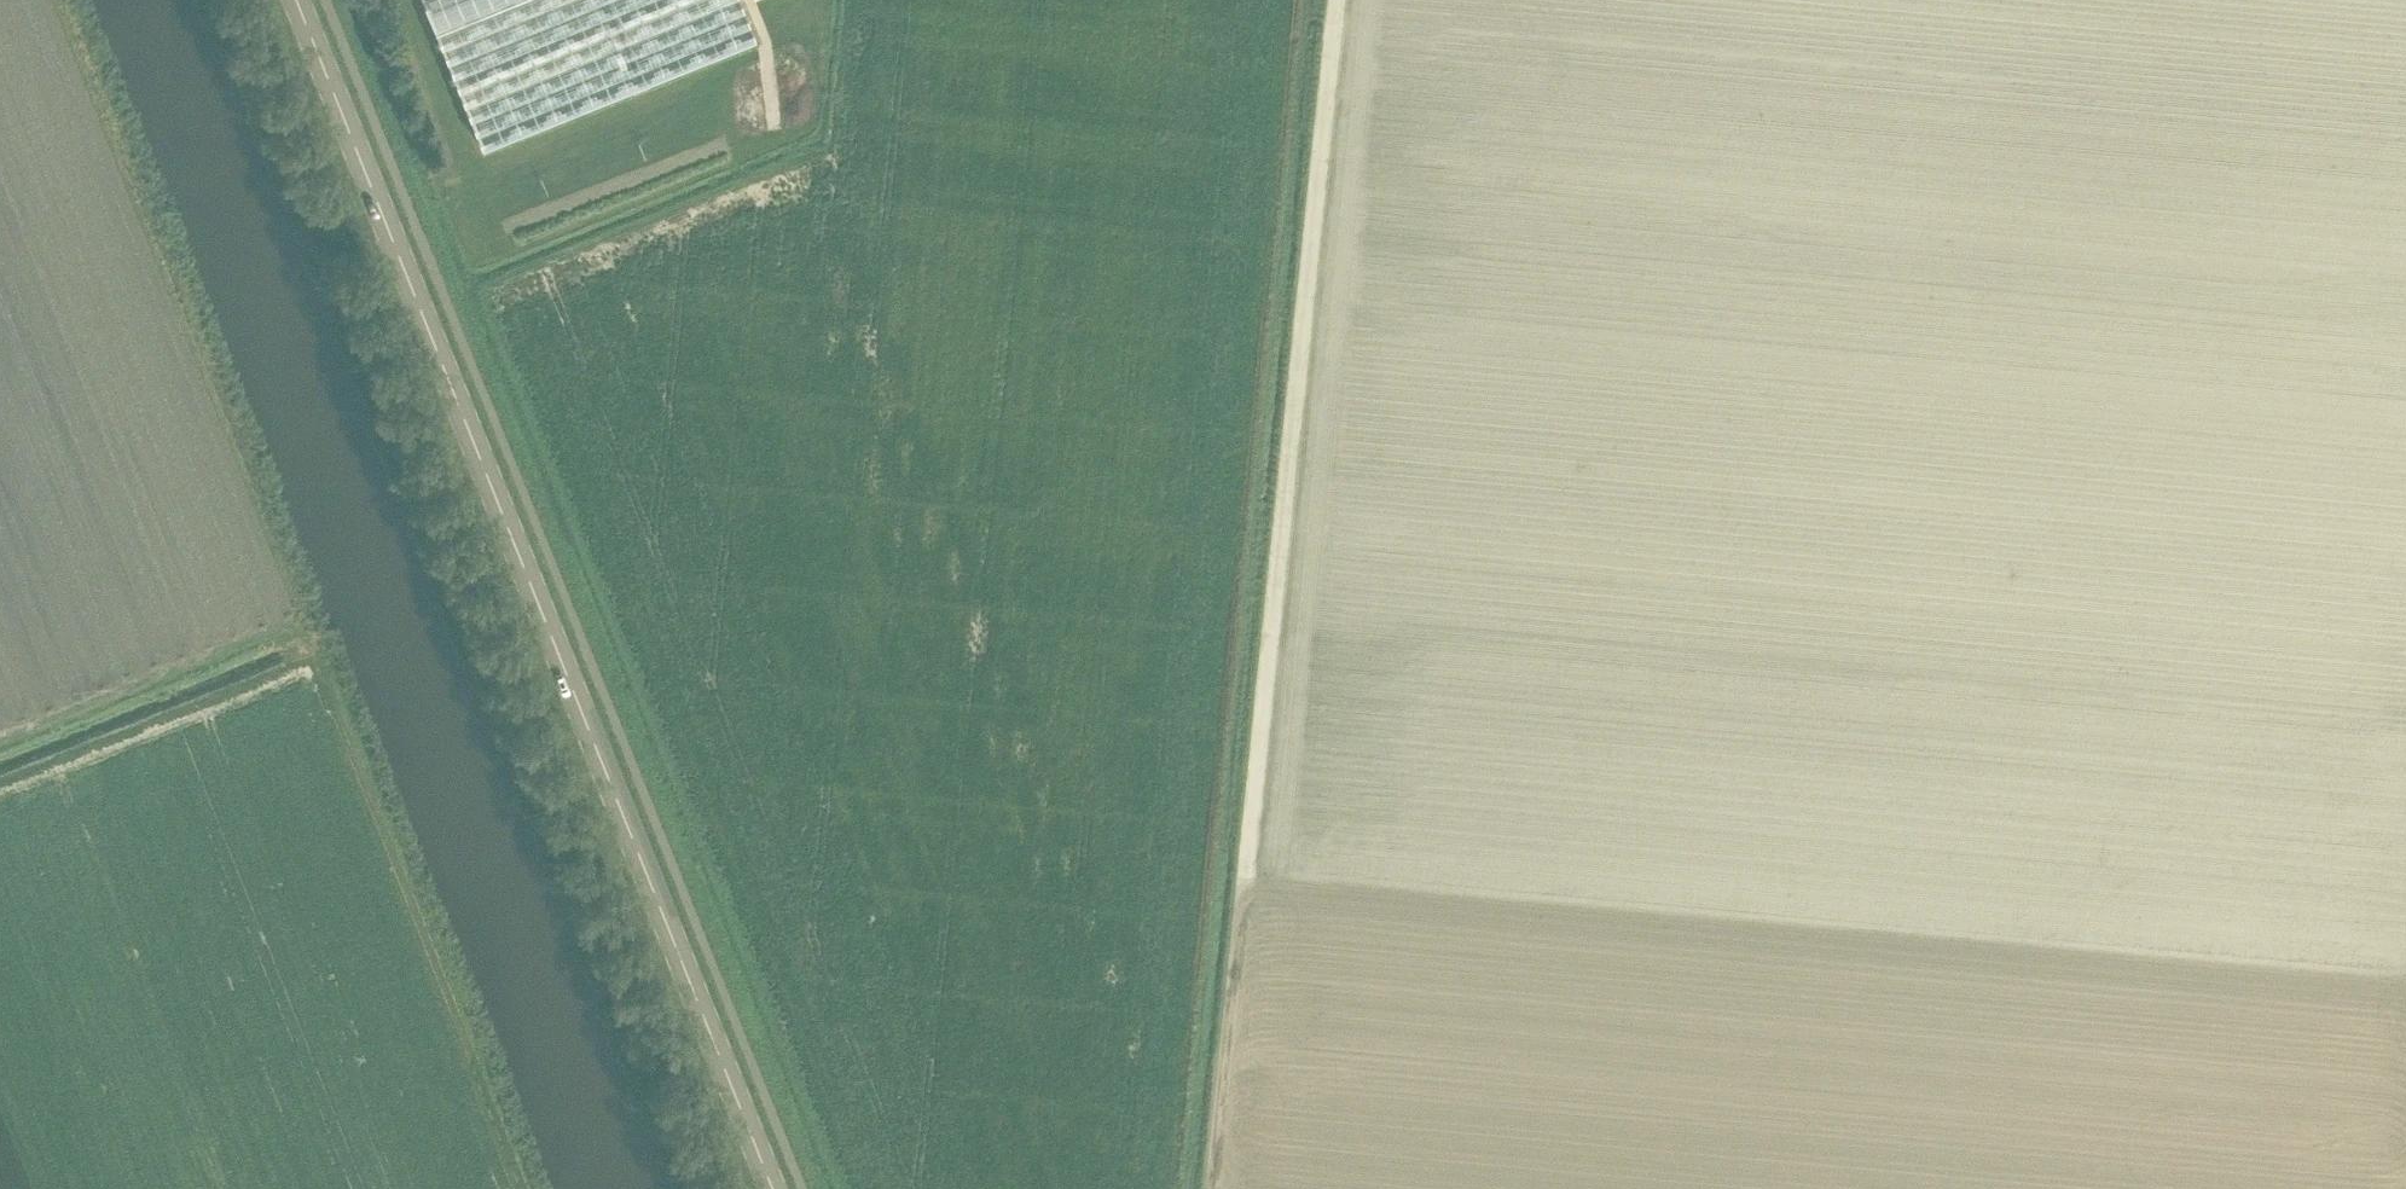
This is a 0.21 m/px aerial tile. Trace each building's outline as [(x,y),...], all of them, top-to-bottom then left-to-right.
[(742,0),(425,0),(483,146),(757,37),(742,0)]
